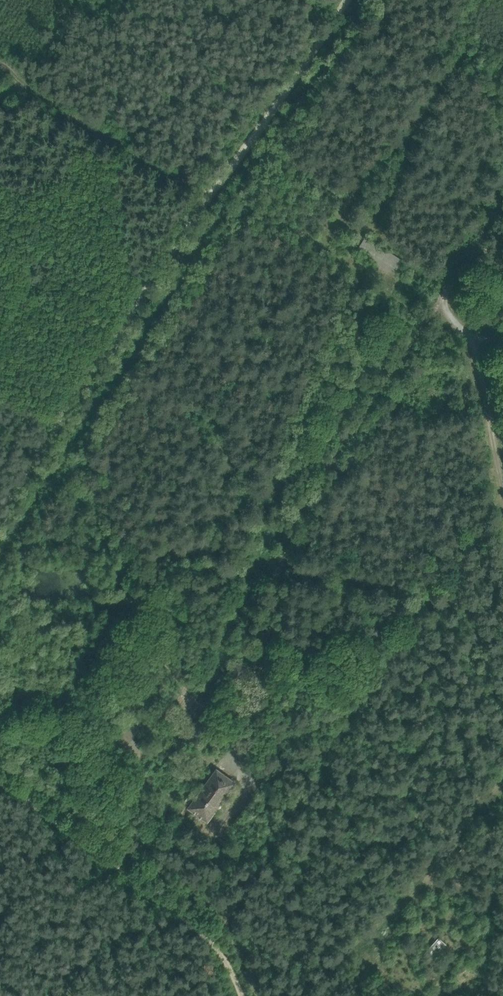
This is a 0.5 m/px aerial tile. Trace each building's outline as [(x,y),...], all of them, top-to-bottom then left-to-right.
[(344,224),(337,235),(350,243),(356,233),(344,224)] [(220,769),(191,809),(211,824),(240,783),(220,769)] [(442,936),(429,951),(439,959),(452,945),(442,936)]
